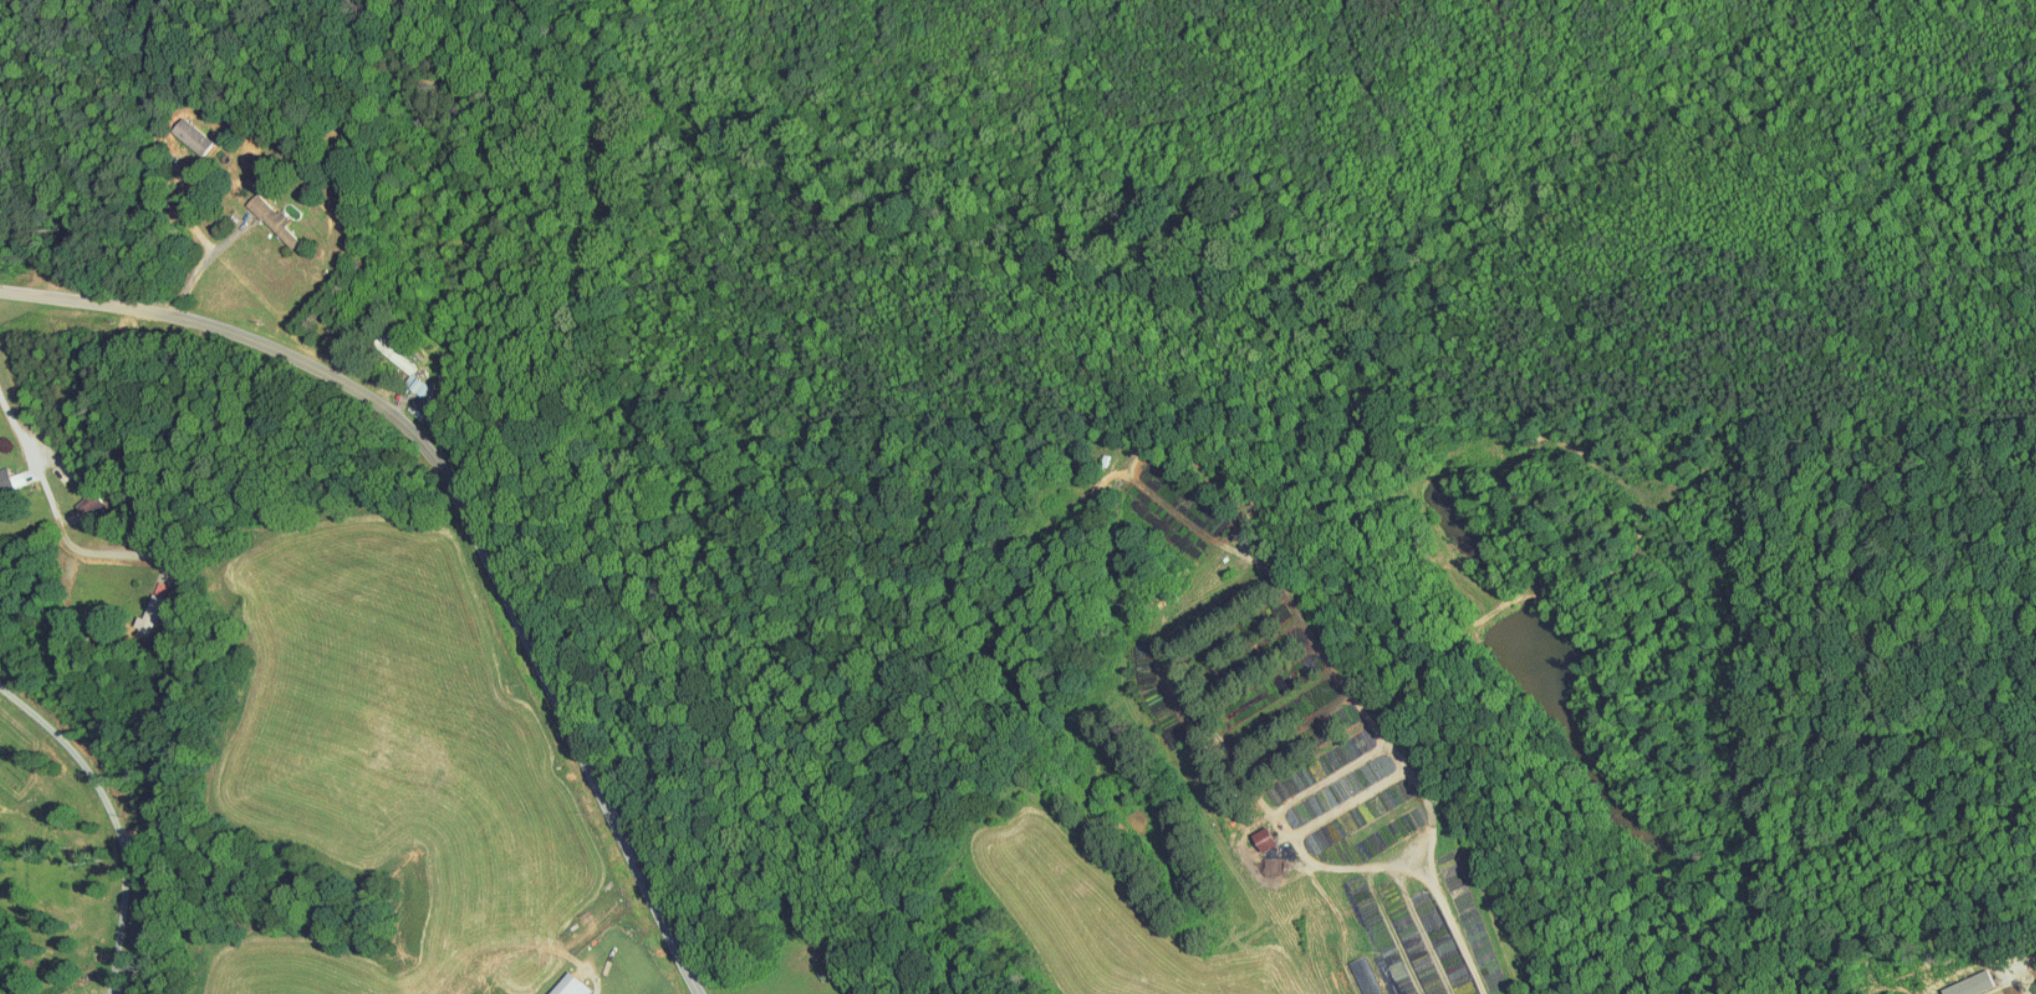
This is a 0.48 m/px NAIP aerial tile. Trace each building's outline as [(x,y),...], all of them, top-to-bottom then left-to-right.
[(194,151),(206,136),(176,110),(164,124),(194,151)] [(239,199),(286,243),(293,235),(278,221),(282,216),(250,187),(239,199)] [(410,361),(380,341),(375,348),(405,368),(410,361)] [(9,482),(0,461),(0,485),(9,482)] [(1271,838),(1263,820),(1248,826),(1256,845),(1271,838)] [(1342,956),(1356,993),(1374,993),(1358,950),(1342,956)] [(1990,980),(1982,962),(1938,981),(1943,993),(1957,993),(1990,980)] [(549,993),(577,993),(586,984),(564,964),(542,988),(549,993)]
